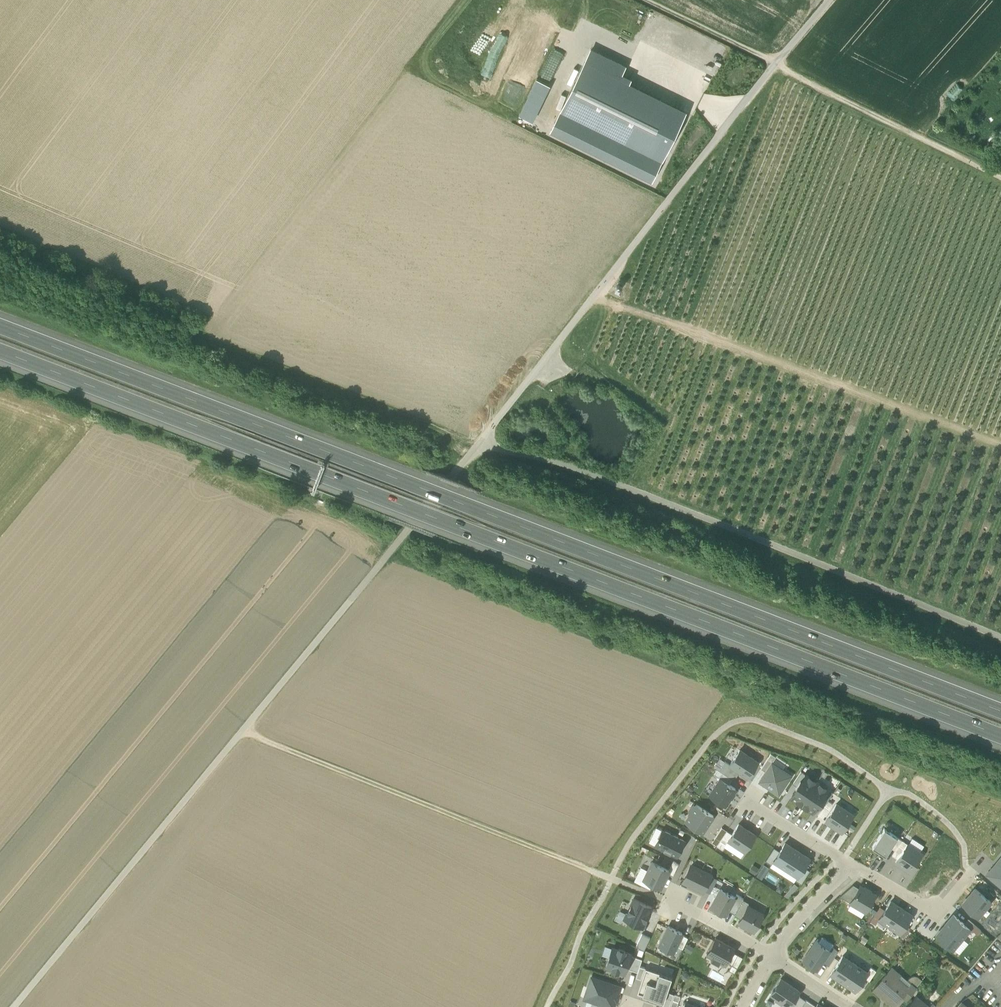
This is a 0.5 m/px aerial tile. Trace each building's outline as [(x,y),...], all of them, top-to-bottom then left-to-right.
[(547,11),(550,0),(542,0),(539,8),(547,11)] [(558,13),(562,0),(553,0),(549,10),(558,13)] [(591,50),(561,110),(661,159),(684,111),(620,80),(623,75),(620,73),(624,66),(591,50)] [(536,79),(519,115),(531,121),(549,85),(536,79)] [(561,110),(551,131),(651,180),(661,159),(561,110)] [(758,762),(739,750),(730,765),(740,771),(748,777),(758,762)] [(761,768),(766,772),(772,763),(776,757),(771,753),(761,768)] [(730,765),(725,761),(719,771),(722,773),(732,779),(734,781),(740,771),(730,765)] [(791,776),(772,763),(766,772),(759,782),(778,794),(791,776)] [(717,770),(714,775),(719,778),(722,773),(717,770)] [(793,783),(798,787),(806,774),(801,771),(793,783)] [(722,773),(719,778),(721,780),(729,784),(732,779),(722,773)] [(791,797),(802,805),(817,781),(806,774),(798,787),(791,797)] [(714,791),(710,797),(724,806),(735,789),(729,784),(721,780),(718,785),(716,784),(712,790),(714,791)] [(819,803),(820,801),(828,788),(817,781),(802,805),(812,812),(819,803)] [(821,802),(824,805),(828,800),(833,792),(828,788),(820,801),(821,802)] [(832,803),(828,800),(824,805),(818,815),(822,818),(832,803)] [(836,803),(825,820),(842,831),(853,815),(836,803)] [(695,807),(693,806),(689,812),(691,814),(685,822),(702,833),(713,816),(696,805),(695,807)] [(755,835),(738,824),(732,834),(728,840),(745,851),(755,835)] [(649,842),(655,845),(659,838),(657,837),(661,830),(656,827),(649,842)] [(717,846),(727,831),(722,828),(712,843),(717,846)] [(885,855),(890,847),(897,837),(884,828),(872,847),(885,855)] [(661,830),(657,837),(659,838),(655,845),(664,849),(663,850),(670,853),(676,856),(684,841),(661,830)] [(728,840),(732,834),(727,831),(717,846),(722,849),(728,840)] [(902,840),(897,837),(890,847),(895,850),(902,840)] [(892,855),(897,859),(907,844),(902,840),(895,850),(892,855)] [(809,858),(785,843),(780,851),(774,861),(786,869),(798,876),(804,867),(809,858)] [(922,853),(907,844),(897,859),(895,861),(910,871),(922,853)] [(774,861),(780,851),(774,848),(765,861),(771,865),(774,861)] [(986,874),(1000,887),(1000,857),(986,874)] [(673,861),(669,870),(668,872),(673,875),(679,864),(673,861)] [(774,861),(771,865),(770,867),(782,875),(786,869),(774,861)] [(669,870),(652,862),(644,880),(660,888),(668,872),(669,870)] [(691,866),(684,881),(703,891),(703,890),(710,876),(710,875),(691,866)] [(804,867),(798,876),(795,880),(801,884),(810,870),(804,867)] [(798,876),(786,869),(782,875),(794,882),(795,880),(798,876)] [(717,879),(710,876),(703,890),(710,893),(717,879)] [(840,896),(850,902),(858,887),(853,884),(840,896)] [(858,887),(850,902),(865,911),(875,894),(870,891),(870,890),(864,886),(863,887),(860,885),(858,887)] [(983,895),(990,901),(997,906),(1000,901),(1000,894),(990,885),(983,895)] [(983,895),(975,888),(962,904),(977,917),(990,901),(983,895)] [(735,897),(720,889),(710,907),(725,915),(728,910),(735,897)] [(736,894),(735,897),(728,910),(735,914),(743,899),(743,898),(736,894)] [(652,906),(634,898),(624,919),(641,927),(652,906)] [(735,914),(734,915),(740,918),(747,905),(748,905),(749,903),(743,899),(735,914)] [(911,915),(891,901),(885,910),(879,919),(899,932),(905,924),(911,915)] [(740,918),(738,922),(742,924),(741,925),(748,929),(748,928),(754,931),(763,914),(748,905),(747,905),(740,918)] [(880,906),(870,921),(875,924),(879,919),(885,910),(880,906)] [(953,914),(936,935),(952,949),(970,928),(964,923),(953,914)] [(967,918),(964,923),(970,928),(977,934),(981,930),(967,918)] [(910,927),(905,924),(899,932),(898,934),(903,937),(910,927)] [(682,933),(668,926),(659,946),(673,952),(676,945),(681,935),(682,933)] [(650,937),(642,933),(636,946),(644,950),(650,937)] [(687,938),(681,935),(676,945),(682,948),(687,938)] [(822,936),(818,942),(829,950),(832,947),(833,944),(822,936)] [(726,962),(732,952),(734,948),(715,938),(706,954),(712,957),(710,959),(718,964),(720,961),(725,964),(726,962)] [(818,942),(816,941),(803,961),(817,970),(822,962),(829,950),(818,942)] [(631,955),(631,954),(625,952),(625,951),(619,948),(618,950),(612,947),(606,966),(612,969),(611,970),(618,972),(618,971),(625,973),(626,968),(631,955)] [(838,951),(832,947),(829,950),(822,962),(829,966),(831,962),(838,951)] [(831,962),(836,966),(842,956),(846,951),(841,947),(838,951),(831,962)] [(742,957),(732,952),(726,962),(732,965),(729,970),(734,973),(742,957)] [(631,955),(626,968),(637,972),(639,966),(642,959),(631,955)] [(867,973),(842,956),(836,966),(831,974),(855,990),(864,977),(867,973)] [(645,967),(639,966),(637,972),(636,977),(641,979),(645,967)] [(672,976),(645,967),(641,979),(637,992),(664,1002),(667,991),(672,976)] [(871,967),(867,973),(864,977),(869,980),(876,970),(871,967)] [(874,989),(893,1005),(901,995),(906,989),(896,980),(900,975),(891,968),(874,989)] [(911,983),(900,975),(896,980),(906,989),(911,983)] [(591,977),(584,998),(592,1001),(609,1006),(611,1006),(613,1006),(620,986),(591,977)] [(799,991),(780,979),(771,994),(776,998),(775,1000),(782,1004),(783,1002),(789,1006),(799,991)] [(901,995),(906,998),(916,986),(911,983),(906,989),(901,995)] [(667,991),(664,1002),(662,1006),(669,1006),(674,994),(667,991)] [(680,996),(674,994),(670,1006),(676,1006),(680,996)] [(806,1000),(799,996),(792,1006),(801,1006),(806,1000)] [(913,999),(906,1006),(923,1006),(913,999)]
